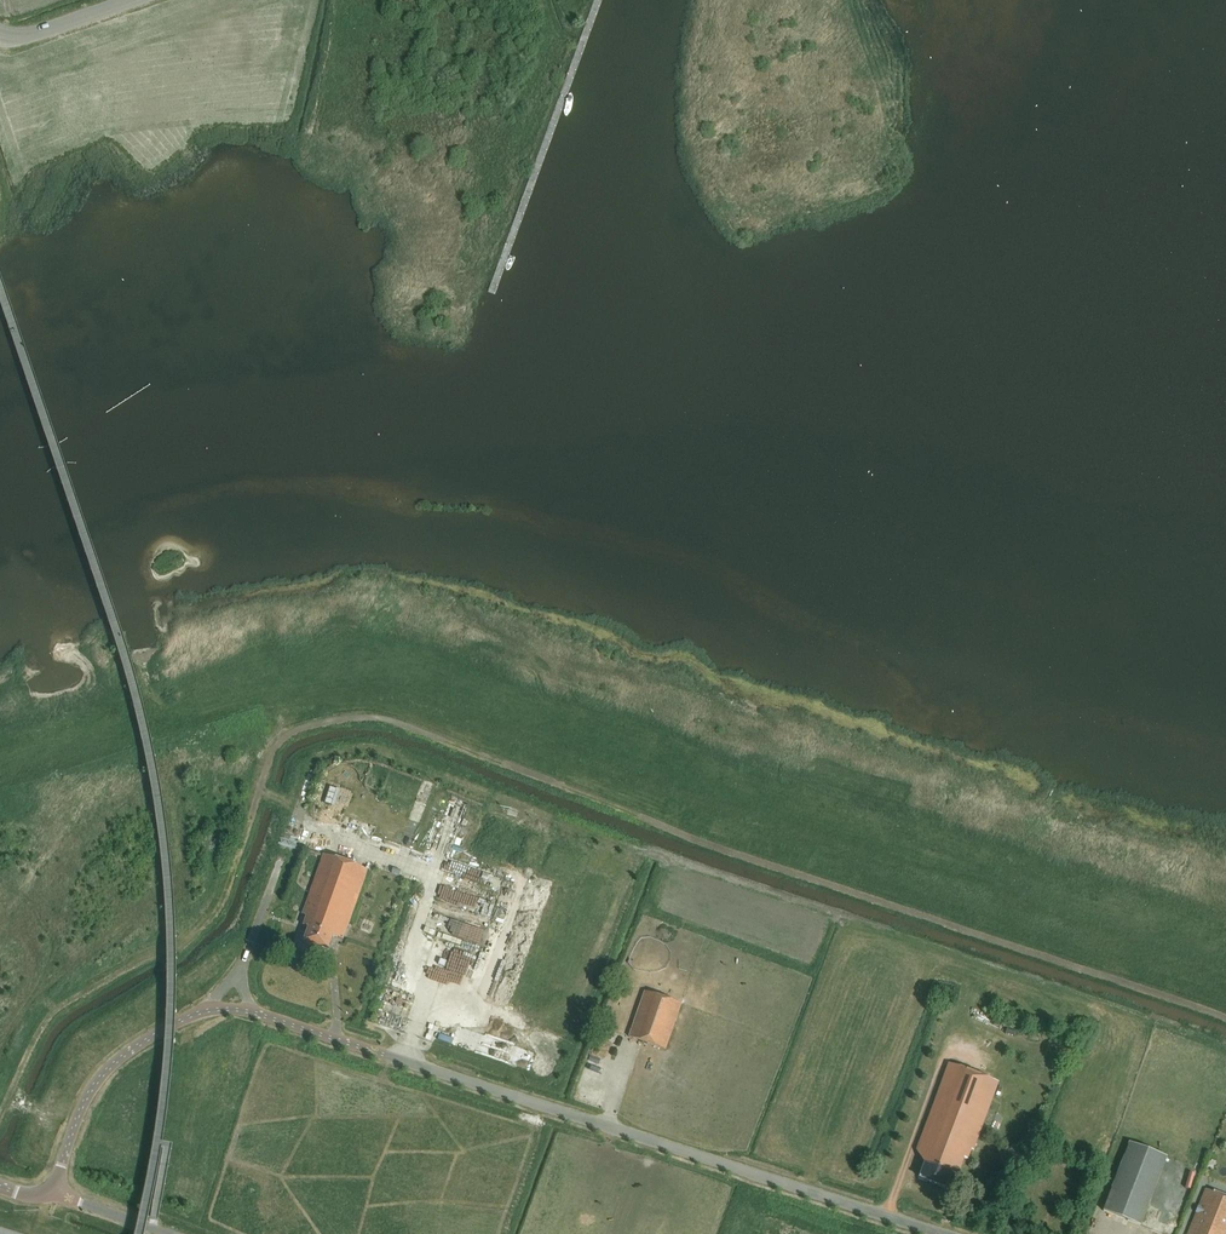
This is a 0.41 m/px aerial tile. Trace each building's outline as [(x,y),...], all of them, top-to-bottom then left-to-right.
[(344,940),(369,870),(324,854),(303,915),(307,916),(304,926),(310,928),(305,941),(309,942),(308,946),(312,948),(317,949),(319,945),(327,949),(332,935),(344,940)] [(682,1004),(654,994),(645,991),(629,1037),(666,1050),(682,1004)] [(593,1051),(588,1071),(603,1075),(608,1055),(593,1051)] [(917,1150),(923,1161),(925,1164),(920,1178),(947,1188),(952,1174),(958,1176),(963,1161),(964,1158),(968,1159),(971,1150),(973,1151),(999,1082),(949,1063),(917,1150)] [(1140,1226),(1165,1161),(1167,1157),(1130,1143),(1103,1212),(1140,1226)] [(1225,1213),(1225,1197),(1206,1189),(1188,1233),(1225,1233),(1225,1213)]
